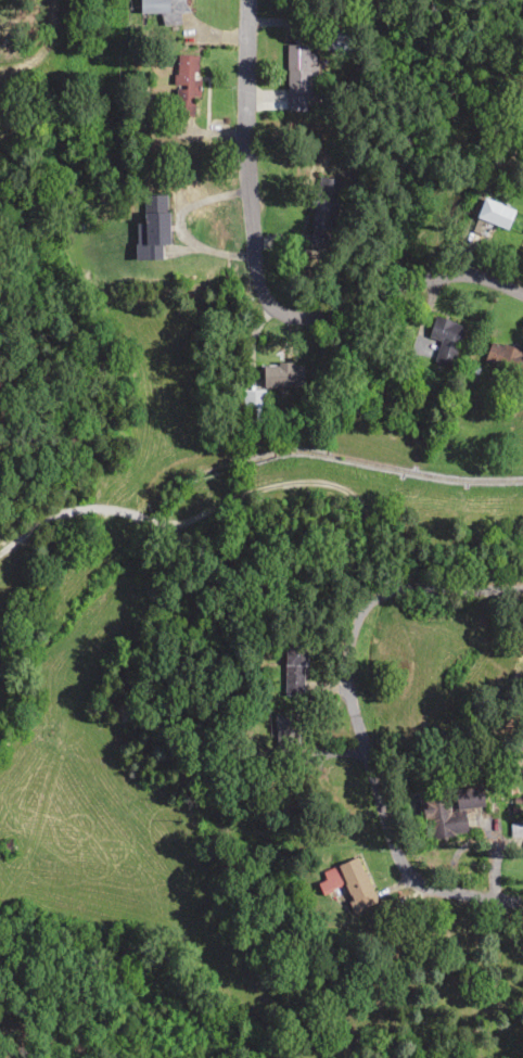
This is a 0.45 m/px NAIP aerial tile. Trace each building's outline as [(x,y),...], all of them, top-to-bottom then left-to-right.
[(137,14),(159,13),(159,24),(177,24),(177,13),(182,13),(182,0),(137,0),(137,14)] [(285,45),(285,109),(311,109),(311,45),(285,45)] [(195,56),(172,56),(171,116),(194,116),(195,56)] [(326,246),(339,180),(316,176),(304,242),(326,246)] [(165,247),(165,195),(141,195),(141,223),(132,223),(132,260),(159,260),(159,247),(165,247)] [(474,218),(505,230),(513,209),(481,198),(474,218)] [(462,326),(432,316),(425,336),(438,340),(431,362),(448,368),(462,326)] [(522,379),(522,343),(521,342),(519,350),(487,341),(480,367),(522,379)] [(299,387),(299,364),(258,364),(258,387),(299,387)] [(241,391),(241,422),(263,422),(263,391),(241,391)] [(282,642),(282,696),(303,696),(303,642),(282,642)] [(464,831),(462,807),(480,805),(479,787),(453,789),(455,810),(432,811),(433,833),(464,831)] [(316,871),(324,891),(341,884),(351,911),(374,901),(357,856),(316,871)]
